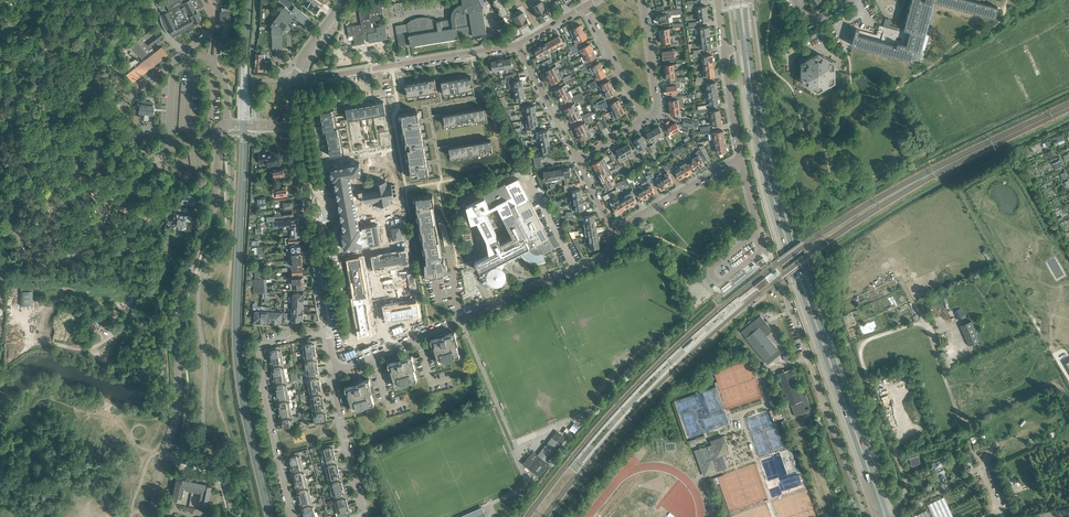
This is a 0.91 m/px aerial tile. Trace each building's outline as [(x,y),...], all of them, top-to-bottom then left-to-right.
[(157,3),(162,14),(169,10),(165,3),(171,0),(162,0),(157,3)] [(162,14),(161,15),(162,16),(160,17),(160,16),(160,18),(160,19),(161,21),(161,23),(162,25),(163,26),(164,28),(165,29),(166,31),(167,32),(168,33),(169,35),(169,34),(171,33),(172,35),(172,34),(173,36),(179,33),(178,31),(194,23),(195,24),(201,21),(200,20),(201,19),(201,17),(201,16),(200,16),(199,16),(195,9),(200,6),(196,0),(171,0),(165,3),(169,10),(162,14)] [(295,6),(291,10),(296,4),(291,0),(279,0),(278,0),(285,6),(274,20),(274,21),(273,22),(272,23),(272,24),(271,25),(269,24),(268,25),(268,26),(268,27),(268,28),(268,29),(272,29),(273,49),(276,49),(276,57),(283,57),(282,33),(285,33),(285,31),(283,31),(283,30),(283,29),(284,28),(294,15),(307,24),(309,20),(310,21),(311,18),(295,6)] [(319,8),(309,0),(308,0),(307,2),(305,5),(307,7),(315,13),(319,8)] [(360,19),(370,17),(371,21),(384,18),(382,5),(386,5),(386,2),(384,3),(384,0),(370,0),(371,3),(370,3),(371,5),(371,8),(365,9),(359,10),(360,14),(360,19)] [(407,44),(410,44),(411,45),(415,44),(424,43),(432,42),(440,40),(450,39),(458,37),(458,36),(472,33),(473,35),(487,33),(483,9),(482,7),(482,6),(484,6),(481,0),(462,0),(463,3),(461,3),(460,4),(458,5),(457,6),(456,6),(456,7),(455,7),(454,8),(454,9),(453,10),(453,11),(452,11),(452,12),(452,13),(452,14),(452,15),(451,15),(451,16),(451,17),(452,18),(452,19),(447,19),(441,20),(437,21),(433,19),(428,17),(424,17),(419,17),(415,18),(411,20),(407,23),(407,24),(396,25),(399,45),(407,44)] [(497,6),(494,8),(495,11),(498,9),(502,16),(506,14),(510,12),(510,11),(506,5),(507,4),(505,1),(505,2),(504,0),(493,0),(497,6)] [(533,6),(536,12),(546,7),(548,5),(545,0),(540,0),(541,2),(533,6)] [(856,29),(851,45),(852,45),(857,46),(858,44),(860,45),(860,47),(865,48),(866,47),(869,47),(868,49),(869,49),(874,50),(873,51),(874,51),(874,49),(877,50),(876,51),(877,51),(882,53),(883,51),(885,52),(885,54),(890,55),(891,53),(893,54),(893,56),(898,57),(899,57),(899,56),(902,56),(901,58),(902,58),(907,59),(907,60),(908,58),(910,59),(910,60),(913,61),(914,57),(918,58),(918,57),(919,55),(919,54),(919,51),(920,51),(921,46),(922,46),(921,46),(922,43),(923,38),(924,38),(924,37),(923,37),(924,35),(925,35),(925,34),(924,34),(926,29),(924,28),(925,26),(927,26),(928,21),(927,20),(927,18),(929,18),(930,13),(931,13),(931,12),(929,12),(930,9),(931,10),(931,9),(932,4),(933,4),(931,4),(932,1),(934,1),(939,2),(939,3),(939,1),(942,2),(942,3),(947,5),(948,3),(950,4),(950,6),(950,5),(955,7),(956,7),(956,5),(959,6),(958,8),(959,8),(964,9),(964,8),(967,8),(967,10),(972,11),(972,12),(973,10),(975,11),(975,12),(980,14),(981,14),(981,12),(984,13),(983,15),(984,15),(984,14),(989,16),(988,16),(989,16),(989,14),(992,15),(992,17),(995,17),(998,6),(974,0),(912,0),(912,1),(911,0),(911,1),(913,1),(912,4),(911,4),(910,4),(911,4),(909,9),(911,10),(910,12),(908,12),(907,17),(907,18),(908,18),(908,21),(906,20),(906,21),(905,26),(904,26),(906,26),(905,29),(904,28),(904,29),(898,28),(898,30),(879,25),(877,34),(859,30),(859,29),(856,28),(856,29)] [(698,14),(707,13),(707,10),(707,7),(706,7),(706,6),(697,7),(698,14)] [(221,34),(220,53),(221,53),(221,52),(229,52),(230,8),(222,8),(222,7),(221,7),(221,23),(222,23),(222,22),(222,23),(223,23),(224,24),(224,25),(225,26),(224,26),(224,31),(224,32),(224,33),(223,33),(223,34),(222,34),(221,34)] [(546,7),(536,12),(539,18),(549,12),(546,7)] [(510,12),(506,14),(510,20),(514,18),(517,23),(526,18),(523,12),(515,16),(512,10),(510,11),(510,12)] [(671,13),(657,15),(658,23),(660,22),(660,23),(662,23),(662,22),(669,21),(668,17),(671,17),(671,13)] [(707,13),(698,14),(699,21),(708,20),(708,19),(708,16),(707,13)] [(347,26),(349,36),(348,36),(354,35),(355,45),(365,43),(364,39),(368,38),(369,42),(369,43),(379,41),(388,40),(386,27),(372,29),(371,21),(370,17),(360,19),(361,19),(361,24),(347,26)] [(526,18),(517,23),(520,29),(529,23),(526,18)] [(575,35),(583,32),(584,31),(581,24),(580,25),(579,24),(577,26),(570,30),(571,33),(574,32),(575,35)] [(155,41),(157,44),(161,41),(159,39),(163,35),(160,31),(159,31),(156,26),(143,36),(142,36),(138,39),(139,39),(131,45),(143,60),(140,62),(136,58),(124,65),(130,72),(128,73),(128,74),(129,73),(134,80),(146,70),(150,68),(153,65),(156,63),(159,61),(161,59),(163,57),(165,55),(163,52),(160,49),(160,48),(155,52),(152,48),(150,46),(155,41)] [(701,35),(710,34),(709,31),(710,31),(709,27),(700,28),(701,35)] [(660,36),(669,35),(669,31),(671,31),(671,28),(667,28),(666,28),(660,29),(660,32),(660,36)] [(810,40),(822,34),(820,31),(808,37),(810,40)] [(575,35),(577,38),(575,39),(574,41),(575,44),(569,47),(571,50),(576,47),(582,44),(580,41),(587,37),(585,34),(584,34),(583,32),(575,35)] [(702,42),(711,41),(710,40),(711,40),(710,37),(710,34),(701,35),(702,42)] [(571,50),(569,47),(566,40),(563,42),(563,41),(562,40),(559,35),(552,39),(557,47),(560,45),(562,48),(565,46),(569,53),(571,50)] [(669,35),(660,36),(661,40),(662,43),(667,42),(667,43),(669,42),(673,42),(672,39),(670,39),(669,35)] [(552,39),(546,43),(551,50),(557,47),(552,39)] [(711,41),(702,42),(702,49),(712,48),(711,47),(712,47),(711,44),(711,41)] [(551,50),(546,43),(540,46),(545,54),(551,50)] [(582,51),(584,55),(591,52),(593,50),(592,47),(591,47),(591,46),(590,44),(579,49),(580,52),(582,51)] [(542,56),(545,54),(540,46),(534,50),(537,55),(536,55),(537,56),(539,59),(542,57),(542,56)] [(669,50),(662,51),(663,59),(675,57),(674,53),(676,53),(675,48),(669,49),(669,50)] [(838,56),(840,53),(832,48),(830,51),(838,56)] [(256,61),(256,62),(262,62),(266,62),(266,50),(261,50),(261,54),(256,54),(256,61)] [(591,52),(584,55),(586,58),(584,59),(586,62),(596,57),(595,54),(593,50),(591,52)] [(818,52),(809,57),(801,62),(801,82),(818,92),(835,83),(835,73),(835,72),(835,62),(818,52)] [(704,63),(713,62),(713,61),(713,57),(712,57),(712,54),(706,55),(704,55),(705,55),(701,56),(701,59),(704,59),(704,63)] [(511,58),(504,59),(506,68),(505,68),(506,70),(509,69),(508,68),(512,67),(512,66),(513,66),(513,63),(512,63),(511,58)] [(492,65),(487,66),(490,71),(492,70),(499,69),(498,60),(491,61),(492,65)] [(261,70),(263,70),(264,64),(262,64),(262,62),(256,62),(255,70),(261,70)] [(593,66),(591,67),(589,67),(591,70),(593,74),(603,68),(601,65),(599,62),(594,65),(593,66)] [(670,64),(665,65),(665,68),(664,68),(665,72),(666,71),(666,72),(674,71),(674,67),(676,67),(676,64),(672,64),(670,64)] [(546,74),(548,78),(559,72),(558,68),(557,69),(555,66),(552,68),(552,67),(550,68),(551,68),(545,71),(547,74),(546,74)] [(605,72),(603,68),(593,74),(595,77),(596,80),(599,78),(601,78),(606,75),(604,72),(605,72)] [(713,68),(705,69),(703,70),(704,77),(715,75),(715,71),(714,71),(713,68)] [(562,79),(561,77),(563,76),(561,71),(559,72),(548,78),(550,81),(551,81),(552,84),(557,81),(559,80),(558,80),(562,79)] [(666,78),(666,79),(670,78),(677,77),(676,71),(674,71),(666,72),(666,74),(666,75),(665,75),(665,78),(666,78)] [(471,76),(467,77),(465,77),(467,90),(472,89),(473,89),(473,85),(473,84),(471,76)] [(429,79),(428,79),(429,80),(429,82),(430,92),(437,91),(436,87),(437,87),(436,87),(435,79),(432,79),(429,79),(429,80),(429,79)] [(441,86),(440,86),(442,93),(443,93),(443,94),(449,93),(447,80),(441,81),(442,86),(441,86)] [(513,81),(508,82),(508,83),(509,83),(509,88),(509,89),(514,88),(523,86),(522,80),(518,80),(515,81),(513,81)] [(707,90),(716,89),(715,82),(706,83),(706,80),(703,80),(696,81),(695,81),(695,85),(706,83),(707,90)] [(604,91),(612,87),(611,83),(610,84),(609,81),(604,84),(604,83),(602,84),(599,86),(601,89),(603,88),(604,91)] [(412,95),(413,95),(412,93),(411,86),(411,85),(411,82),(405,84),(406,91),(406,92),(405,92),(406,93),(406,92),(407,96),(410,96),(412,95)] [(565,85),(562,86),(559,87),(559,88),(555,90),(557,93),(556,93),(558,97),(568,91),(565,85)] [(668,92),(671,92),(671,93),(672,93),(677,92),(676,85),(667,86),(668,93),(667,93),(668,93),(668,92)] [(612,87),(604,91),(606,94),(604,95),(605,98),(609,97),(610,96),(615,93),(614,91),(612,87)] [(716,89),(707,90),(708,97),(717,96),(716,89)] [(568,91),(558,97),(560,100),(562,103),(566,100),(567,100),(568,99),(571,97),(568,91)] [(524,93),(515,94),(516,101),(525,100),(524,93)] [(717,96),(708,97),(704,98),(704,101),(708,101),(709,104),(718,103),(717,96)] [(612,111),(614,110),(621,106),(622,105),(620,102),(618,99),(613,102),(611,102),(612,103),(608,104),(612,111)] [(670,107),(679,106),(678,99),(669,100),(670,105),(670,107)] [(153,102),(151,102),(143,101),(142,105),(140,104),(139,111),(141,112),(140,117),(147,118),(148,113),(151,113),(153,106),(152,106),(153,102)] [(384,101),(377,102),(380,116),(386,115),(384,101)] [(377,102),(371,103),(373,117),(380,116),(377,102)] [(371,103),(365,104),(367,118),(373,117),(371,103)] [(365,104),(359,105),(361,119),(367,118),(365,104)] [(577,105),(575,106),(574,104),(571,105),(569,106),(564,109),(568,115),(577,110),(579,109),(577,105)] [(359,105),(352,107),(355,120),(361,119),(359,105)] [(535,105),(526,106),(523,106),(524,113),(527,113),(536,111),(535,105)] [(621,106),(614,110),(617,116),(625,112),(623,107),(622,108),(621,106)] [(680,110),(679,106),(670,107),(669,108),(670,111),(671,114),(675,114),(675,116),(682,117),(686,117),(685,111),(682,111),(682,110),(680,110)] [(352,107),(346,108),(348,121),(355,120),(352,107)] [(480,109),(479,109),(481,119),(484,118),(484,120),(487,119),(487,116),(485,108),(480,109)] [(403,119),(401,119),(402,124),(402,125),(403,130),(405,130),(405,135),(422,132),(421,132),(420,125),(422,125),(422,124),(421,120),(418,120),(417,119),(419,119),(418,111),(417,111),(417,109),(410,111),(409,111),(408,111),(409,113),(402,114),(403,119)] [(474,110),(473,110),(475,120),(478,119),(478,121),(481,120),(481,119),(479,109),(478,109),(474,110)] [(334,110),(320,112),(322,119),(335,116),(334,110)] [(468,111),(467,111),(469,121),(472,121),(472,122),(475,121),(475,120),(473,110),(468,111)] [(581,117),(577,110),(568,115),(571,122),(576,119),(577,118),(581,117)] [(462,112),(461,112),(463,122),(466,122),(466,123),(470,122),(469,121),(467,111),(462,112)] [(456,113),(455,113),(457,123),(458,123),(460,123),(461,124),(464,123),(463,122),(461,112),(456,113)] [(450,114),(449,114),(451,124),(452,124),(455,124),(455,125),(458,124),(458,123),(457,123),(455,113),(450,114)] [(452,126),(449,114),(443,115),(444,121),(445,125),(449,125),(449,126),(452,126)] [(335,116),(322,119),(323,125),(336,122),(335,116)] [(720,116),(711,118),(712,125),(722,124),(721,119),(720,119),(720,116)] [(528,119),(525,120),(526,126),(527,130),(535,128),(535,125),(538,125),(537,118),(528,119)] [(693,124),(683,121),(682,125),(678,123),(677,124),(676,122),(671,125),(669,121),(665,123),(667,127),(671,134),(671,133),(671,132),(673,131),(674,131),(674,132),(675,131),(678,129),(688,132),(689,127),(693,128),(693,124)] [(336,122),(323,125),(324,131),(326,131),(338,129),(337,128),(336,122)] [(578,134),(589,128),(587,125),(586,126),(585,123),(581,124),(580,125),(575,128),(576,130),(576,131),(577,134),(578,133),(578,134)] [(653,129),(657,137),(661,135),(662,137),(664,136),(663,133),(662,131),(659,126),(656,128),(656,127),(653,129)] [(338,129),(326,131),(327,137),(341,134),(340,128),(337,128),(338,129)] [(589,136),(592,134),(589,128),(578,134),(579,136),(581,140),(584,139),(585,140),(590,138),(589,136)] [(657,137),(653,129),(649,131),(649,132),(647,133),(649,138),(650,139),(651,140),(650,140),(651,141),(652,143),(655,142),(654,139),(657,137)] [(549,137),(548,130),(536,132),(537,138),(540,138),(549,137)] [(716,139),(724,137),(725,137),(723,130),(718,131),(711,132),(712,136),(715,135),(716,139)] [(405,140),(406,146),(407,151),(408,151),(409,156),(412,155),(414,155),(425,153),(424,146),(426,146),(425,140),(423,141),(422,140),(423,140),(422,132),(405,135),(406,140),(405,140)] [(341,134),(327,137),(328,143),(342,141),(341,134)] [(1056,137),(1058,142),(1064,140),(1062,134),(1056,137)] [(647,146),(641,136),(638,137),(635,139),(634,140),(640,149),(643,148),(644,149),(647,147),(647,146)] [(540,138),(541,145),(550,143),(549,137),(540,138)] [(716,142),(717,146),(726,144),(725,140),(724,140),(724,137),(716,139),(714,139),(715,142),(716,142)] [(485,141),(486,151),(487,151),(490,151),(490,152),(493,151),(492,148),(491,140),(485,141)] [(342,141),(328,143),(329,149),(343,147),(342,141)] [(479,142),(481,152),(484,152),(484,153),(487,152),(487,151),(486,151),(485,141),(484,141),(479,142)] [(474,143),(473,143),(475,153),(478,153),(478,154),(481,153),(481,152),(479,142),(478,142),(474,143)] [(633,144),(630,145),(629,143),(628,143),(628,142),(624,144),(625,145),(622,146),(627,154),(629,157),(635,153),(639,160),(642,159),(633,144)] [(468,144),(467,144),(469,154),(472,154),(472,155),(475,154),(475,153),(473,143),(472,143),(468,144)] [(539,152),(539,155),(548,154),(547,150),(551,150),(550,143),(541,145),(542,151),(539,152)] [(462,145),(461,145),(463,155),(466,155),(466,156),(469,156),(469,154),(467,144),(462,145)] [(726,144),(717,146),(716,146),(716,149),(718,149),(718,152),(717,153),(722,152),(723,153),(726,152),(727,151),(726,144)] [(456,146),(455,146),(457,156),(458,156),(460,156),(461,157),(464,157),(463,155),(461,145),(456,146)] [(455,146),(449,147),(450,154),(451,157),(454,157),(455,158),(457,158),(456,152),(455,146)] [(621,158),(627,154),(622,146),(616,150),(621,158)] [(343,147),(329,149),(330,156),(344,153),(343,147)] [(697,156),(692,158),(698,168),(704,164),(703,162),(706,160),(701,152),(700,150),(699,150),(696,151),(697,152),(695,153),(697,156)] [(259,153),(260,160),(267,159),(268,163),(268,165),(281,163),(280,159),(275,160),(274,154),(267,155),(267,152),(259,153)] [(413,177),(421,175),(422,175),(422,177),(425,176),(429,176),(428,174),(429,174),(428,167),(430,166),(429,161),(426,162),(426,160),(425,153),(414,155),(412,155),(409,156),(410,160),(409,161),(411,172),(412,172),(413,177)] [(686,162),(692,172),(698,168),(692,158),(686,162)] [(596,170),(604,166),(600,159),(597,161),(596,162),(595,160),(592,162),(593,163),(596,170)] [(680,165),(681,167),(685,175),(692,172),(686,162),(680,165)] [(360,163),(331,167),(345,248),(382,242),(379,224),(359,227),(350,177),(362,174),(360,163)] [(605,165),(604,166),(596,170),(599,177),(610,171),(610,170),(608,171),(605,165)] [(563,168),(564,177),(571,176),(572,175),(571,172),(570,173),(570,167),(563,168)] [(685,175),(681,167),(675,171),(676,174),(676,175),(677,176),(677,175),(679,179),(685,175)] [(558,178),(564,177),(563,168),(556,170),(558,178)] [(272,179),(275,179),(285,177),(285,176),(285,173),(284,173),(284,170),(277,171),(277,170),(273,170),(274,174),(271,175),(272,179)] [(551,180),(550,171),(543,172),(545,181),(551,180)] [(612,174),(610,171),(599,177),(602,183),(610,179),(609,176),(612,174)] [(660,174),(667,186),(673,182),(669,175),(669,174),(668,174),(667,172),(664,173),(663,172),(660,174)] [(652,180),(649,174),(646,176),(648,179),(645,181),(646,183),(642,184),(649,196),(653,194),(652,193),(655,192),(651,185),(654,184),(652,180)] [(667,186),(660,174),(657,175),(659,180),(656,182),(661,189),(667,186)] [(505,183),(483,194),(485,196),(466,206),(471,223),(475,222),(477,221),(485,236),(487,250),(488,255),(475,261),(477,264),(476,265),(477,266),(481,273),(480,274),(485,283),(488,282),(489,283),(489,284),(490,285),(491,285),(491,286),(492,286),(493,286),(494,287),(495,287),(496,287),(497,287),(498,287),(499,286),(500,286),(501,286),(502,285),(503,285),(503,284),(504,283),(504,282),(505,282),(505,281),(505,280),(506,279),(506,278),(506,277),(506,276),(506,275),(505,274),(505,273),(508,269),(504,266),(507,263),(509,261),(512,259),(515,257),(518,256),(521,254),(523,253),(524,254),(524,255),(525,256),(526,257),(526,258),(527,258),(528,259),(529,260),(530,260),(531,261),(532,261),(534,261),(535,261),(536,262),(537,262),(538,262),(539,261),(540,261),(541,261),(543,261),(544,260),(545,260),(542,254),(554,248),(518,178),(506,185),(505,183)] [(616,187),(626,183),(628,181),(627,178),(614,184),(616,187)] [(614,185),(610,179),(602,183),(606,189),(609,187),(609,188),(610,187),(614,185)] [(360,190),(360,191),(360,192),(360,193),(360,195),(363,195),(363,196),(363,197),(364,203),(365,204),(365,203),(366,203),(366,204),(367,203),(367,202),(368,202),(368,203),(368,202),(369,202),(369,203),(370,203),(369,202),(373,201),(373,202),(374,202),(374,201),(374,202),(377,202),(377,201),(378,200),(378,201),(377,201),(377,202),(378,201),(378,204),(379,205),(380,205),(381,204),(382,205),(390,203),(389,199),(390,199),(390,198),(394,197),(396,197),(397,196),(397,195),(397,193),(396,191),(396,189),(396,188),(395,185),(395,184),(392,184),(391,184),(387,184),(386,181),(387,181),(386,181),(386,180),(385,180),(375,182),(374,183),(375,183),(375,185),(374,185),(375,186),(375,187),(374,187),(374,186),(371,186),(372,187),(371,187),(371,186),(370,186),(370,187),(370,188),(367,188),(367,187),(366,187),(366,188),(366,187),(363,188),(363,189),(362,188),(362,189),(360,190)] [(649,196),(642,184),(639,186),(640,188),(637,190),(640,194),(643,199),(645,197),(645,198),(649,196)] [(287,190),(286,186),(283,187),(283,186),(280,186),(280,187),(274,188),(275,197),(288,195),(287,194),(289,194),(288,190),(287,190)] [(185,188),(184,195),(194,197),(195,190),(188,189),(185,188)] [(572,191),(573,197),(582,196),(581,189),(573,190),(572,191)] [(626,197),(631,206),(634,204),(634,203),(637,202),(631,192),(628,193),(629,195),(626,197)] [(417,201),(416,201),(418,214),(419,214),(421,221),(419,221),(421,230),(422,230),(423,237),(422,237),(424,247),(425,246),(426,253),(425,253),(427,261),(425,261),(425,267),(425,274),(430,274),(430,276),(437,275),(443,274),(443,272),(448,270),(445,263),(444,258),(441,259),(440,256),(431,204),(434,204),(433,194),(416,197),(417,201)] [(583,202),(582,196),(573,197),(574,204),(583,202)] [(620,201),(625,210),(625,209),(627,207),(628,208),(631,206),(626,197),(620,201)] [(625,210),(620,201),(617,203),(616,201),(613,202),(618,212),(621,211),(622,211),(625,210)] [(574,204),(571,204),(572,210),(574,209),(574,211),(575,210),(575,211),(584,209),(583,202),(574,204)] [(182,214),(174,212),(172,220),(167,218),(166,223),(171,224),(171,226),(185,228),(187,220),(190,221),(190,220),(191,220),(191,217),(191,216),(188,215),(187,215),(187,214),(187,213),(183,212),(182,213),(182,214)] [(591,221),(595,221),(594,214),(591,214),(585,216),(586,222),(591,221)] [(400,226),(391,227),(393,240),(403,239),(401,229),(400,226)] [(596,227),(587,229),(588,235),(597,234),(596,227)] [(588,235),(589,242),(598,240),(597,234),(588,235)] [(598,240),(589,242),(590,250),(594,249),(594,248),(599,247),(598,240)] [(406,250),(400,251),(403,265),(408,264),(406,250)] [(379,255),(374,256),(376,270),(382,269),(379,255)] [(363,257),(349,260),(350,266),(364,264),(363,257)] [(255,279),(263,278),(262,269),(254,270),(255,279)] [(770,281),(767,276),(756,285),(759,289),(770,281)] [(254,279),(254,286),(264,285),(263,278),(255,279),(254,279)] [(21,289),(21,303),(33,303),(33,289),(21,289)] [(417,300),(411,301),(414,315),(419,314),(417,300)] [(253,311),(254,311),(254,321),(256,321),(256,322),(261,322),(261,311),(261,306),(257,306),(257,304),(256,302),(254,302),(253,304),(253,311)] [(391,305),(385,306),(387,319),(393,318),(391,305)] [(963,317),(960,308),(954,310),(958,319),(963,317)] [(304,314),(292,313),(292,321),(293,321),(294,321),(296,321),(300,321),(300,320),(303,321),(303,318),(304,314)] [(741,331),(745,336),(746,337),(768,364),(781,353),(766,335),(773,330),(760,315),(741,331)] [(961,325),(969,345),(979,341),(971,321),(961,325)] [(373,326),(359,329),(360,335),(374,333),(373,326)] [(458,344),(456,337),(455,332),(448,333),(448,332),(439,336),(440,337),(430,340),(434,352),(435,351),(439,363),(450,360),(449,358),(460,356),(457,344),(458,344)] [(307,340),(303,341),(303,342),(302,342),(302,346),(303,346),(303,351),(315,349),(315,346),(316,346),(315,340),(307,341),(307,340)] [(693,340),(684,349),(686,350),(695,342),(693,340)] [(280,345),(276,346),(276,347),(268,348),(268,354),(270,354),(270,357),(282,355),(281,350),(282,350),(281,346),(280,346),(280,345)] [(315,349),(303,351),(304,356),(304,360),(318,358),(317,352),(316,352),(315,349)] [(282,355),(270,357),(271,360),(269,360),(270,366),(284,364),(283,360),(282,355)] [(396,386),(401,385),(407,383),(407,382),(417,379),(414,368),(415,368),(412,355),(406,357),(405,356),(397,359),(397,361),(388,363),(391,375),(392,375),(396,386)] [(318,358),(304,360),(305,363),(306,368),(318,367),(317,364),(319,363),(318,358)] [(284,364),(270,366),(271,372),(272,371),(273,374),(285,373),(284,367),(285,367),(284,364)] [(318,367),(306,368),(307,373),(306,373),(307,377),(320,375),(319,370),(318,370),(318,367)] [(809,405),(810,404),(806,394),(804,395),(802,388),(798,390),(790,369),(778,374),(789,405),(791,405),(795,416),(809,411),(808,410),(810,409),(809,405)] [(909,370),(874,382),(884,409),(918,397),(909,370)] [(285,373),(273,374),(273,378),(272,378),(273,383),(287,381),(286,378),(285,373)] [(320,375),(307,377),(307,381),(308,381),(309,386),(321,384),(320,381),(321,381),(320,375)] [(369,379),(363,381),(362,380),(354,383),(354,385),(345,387),(348,399),(350,399),(353,410),(364,407),(364,406),(374,403),(371,392),(373,391),(369,379)] [(287,381),(273,383),(274,389),(275,389),(276,392),(288,390),(287,385),(287,381)] [(321,384),(309,386),(310,391),(309,391),(310,395),(323,393),(322,387),(321,387),(321,384)] [(288,390),(276,392),(276,395),(275,395),(276,401),(290,399),(289,395),(288,390)] [(323,393),(310,395),(310,399),(311,398),(312,404),(324,401),(323,398),(324,398),(323,393)] [(290,399),(276,401),(277,406),(278,406),(279,409),(291,407),(290,402),(290,399)] [(324,401),(312,404),(313,409),(312,409),(313,412),(326,410),(325,404),(324,404),(324,401)] [(291,407),(279,409),(279,412),(278,413),(279,418),(293,416),(292,412),(291,412),(291,407)] [(326,410),(313,412),(313,416),(314,416),(315,421),(316,421),(316,422),(320,421),(319,420),(327,419),(326,416),(327,416),(326,410)] [(293,416),(279,418),(280,424),(281,424),(281,427),(289,426),(289,427),(293,426),(293,425),(293,420),(293,416)] [(543,466),(566,438),(557,431),(537,455),(533,451),(523,463),(539,477),(549,464),(548,463),(544,467),(543,466)] [(978,434),(971,437),(973,442),(980,440),(978,434)] [(704,476),(727,468),(723,455),(729,453),(725,440),(702,448),(706,461),(700,463),(704,476)] [(985,440),(973,445),(975,449),(987,444),(985,440)] [(321,450),(323,455),(335,453),(334,450),(335,449),(333,444),(325,446),(325,445),(321,446),(321,447),(320,447),(321,451),(321,450)] [(290,464),(302,461),(300,456),(301,456),(300,452),(299,452),(298,451),(295,452),(295,453),(286,455),(288,461),(289,461),(290,464)] [(918,455),(917,452),(908,455),(909,458),(909,459),(909,458),(912,466),(921,463),(918,455)] [(324,464),(338,461),(336,455),(335,456),(335,453),(323,455),(324,460),(323,461),(324,464)] [(940,459),(933,463),(941,483),(949,480),(940,459)] [(291,473),(304,469),(303,466),(302,461),(290,464),(291,467),(289,467),(291,473)] [(326,468),(327,473),(339,470),(338,467),(339,467),(338,461),(324,464),(325,468),(326,468)] [(294,481),(306,478),(305,473),(304,469),(291,473),(292,478),(293,478),(294,481)] [(329,482),(342,478),(341,472),(339,473),(339,470),(327,473),(328,478),(329,482)] [(711,479),(714,487),(717,486),(717,484),(720,483),(717,476),(711,479)] [(295,490),(309,486),(308,483),(307,483),(306,478),(294,481),(295,484),(294,484),(295,490)] [(330,485),(331,490),(343,487),(342,484),(343,484),(342,478),(329,482),(330,485)] [(182,480),(181,480),(176,479),(172,499),(176,500),(177,497),(181,498),(183,488),(185,488),(185,489),(199,492),(199,491),(201,491),(199,502),(203,503),(203,505),(207,506),(211,486),(205,485),(205,484),(182,479),(182,480)] [(299,498),(310,495),(309,490),(310,490),(309,486),(295,490),(297,495),(298,495),(299,498)] [(333,499),(347,495),(345,490),(344,490),(343,487),(331,490),(333,495),(332,495),(333,499)] [(300,507),(313,503),(312,500),(310,495),(299,498),(299,501),(298,501),(300,507)] [(335,502),(336,507),(348,504),(347,501),(348,501),(347,495),(333,499),(334,502),(335,502)] [(934,516),(952,516),(943,499),(929,506),(934,516)] [(303,515),(315,512),(314,507),(313,503),(300,507),(301,512),(302,512),(303,515)] [(340,516),(343,516),(343,515),(351,512),(350,507),(349,507),(348,504),(336,507),(338,512),(337,512),(338,516),(339,516),(340,516)] [(486,516),(484,512),(483,508),(463,516),(486,516)]
